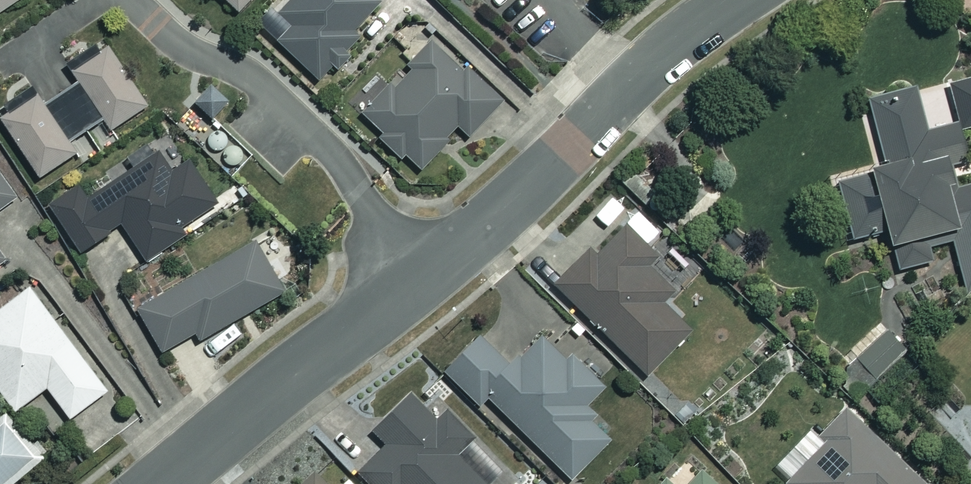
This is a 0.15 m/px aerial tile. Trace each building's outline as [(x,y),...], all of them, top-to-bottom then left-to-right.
[(17,0),(0,0),(0,11),(17,0)] [(236,14),(248,0),(221,0),(236,14)] [(359,20),(376,2),(373,0),(290,0),(263,29),(318,80),(367,27),(359,20)] [(376,138),(402,160),(408,153),(423,166),(456,126),(469,137),(500,99),(431,42),(391,90),(385,85),(361,114),(381,131),(376,138)] [(107,46),(69,70),(77,82),(44,104),(37,93),(0,118),(0,119),(37,176),(75,151),(82,162),(118,139),(111,127),(145,105),(107,46)] [(914,93),(912,86),(865,99),(884,167),(835,181),(850,237),(884,227),(896,269),(930,260),(926,246),(951,239),(964,286),(970,284),(970,180),(954,185),(948,164),(970,157),(970,78),(914,93)] [(192,100),(210,121),(230,104),(212,83),(192,100)] [(171,171),(158,151),(89,197),(81,185),(48,206),(79,253),(121,225),(144,259),(187,230),(183,225),(216,203),(187,160),(171,171)] [(17,200),(0,177),(0,212),(17,200)] [(657,257),(624,224),(595,253),(590,248),(554,284),(648,377),(693,332),(661,300),(671,290),(647,267),(657,257)] [(283,293),(254,240),(133,305),(158,352),(194,333),(197,340),(283,293)] [(26,288),(0,307),(0,393),(15,413),(47,389),(68,418),(103,391),(26,288)] [(904,349),(884,330),(856,359),(875,378),(904,349)] [(509,367),(476,335),(442,370),(477,404),(485,396),(572,480),(612,440),(579,408),(602,384),(569,352),(562,360),(539,337),(509,367)] [(456,453),(472,438),(446,411),(435,421),(408,394),(371,429),(386,444),(358,471),(370,483),(485,483),(456,453)] [(844,409),(818,436),(823,441),(784,483),(785,483),(925,483),(844,409)] [(3,426),(0,428),(0,483),(35,483),(44,477),(3,426)] [(704,470),(690,483),(718,483),(704,470)] [(315,475),(306,483),(324,483),(315,475)] [(664,475),(655,483),(674,483),(664,475)]
